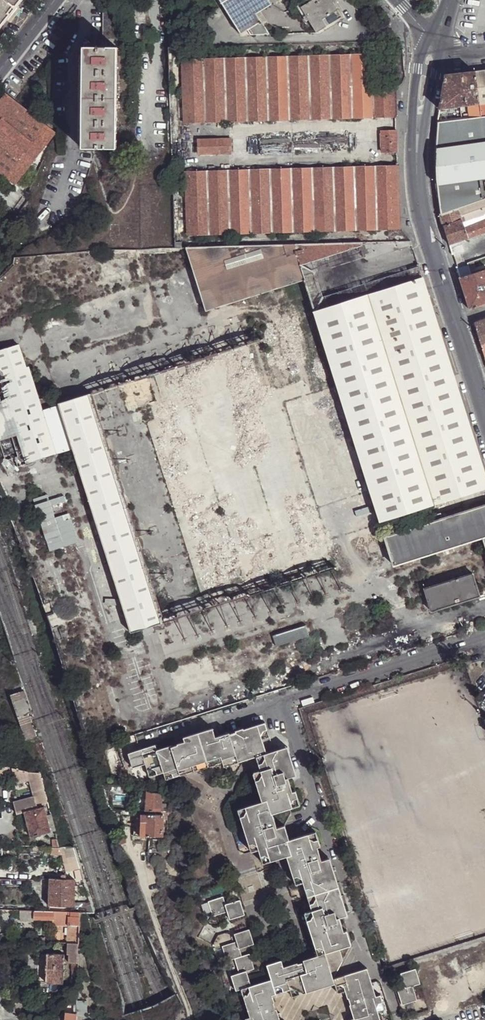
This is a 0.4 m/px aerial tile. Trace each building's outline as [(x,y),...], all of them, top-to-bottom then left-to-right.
[(16,6),(8,0),(0,0),(0,27),(16,6)] [(241,33),(248,28),(261,21),(256,13),(260,11),(271,4),(268,0),(220,0),(241,33)] [(316,33),(342,17),(331,0),(313,0),(301,7),(316,33)] [(106,23),(113,23),(113,2),(103,2),(103,22),(106,23)] [(267,21),(260,11),(256,13),(261,21),(263,24),(267,21)] [(261,21),(248,28),(252,34),(268,33),(263,24),(261,21)] [(103,37),(106,37),(113,37),(113,23),(106,23),(106,30),(103,30),(103,37)] [(106,37),(106,47),(117,48),(117,37),(113,37),(106,37)] [(83,47),(83,65),(92,65),(93,78),(92,99),(92,122),(92,148),(116,149),(117,48),(106,47),(83,47)] [(403,54),(402,47),(374,47),(375,90),(395,90),(402,84),(406,77),(404,54),(403,54)] [(396,116),(395,91),(375,92),(373,55),(182,61),(184,122),(396,116)] [(92,65),(83,65),(82,148),(92,148),(92,122),(92,99),(93,78),(92,65)] [(480,115),(480,116),(484,115),(484,70),(475,71),(480,115)] [(467,105),(469,117),(480,115),(475,71),(445,75),(439,109),(467,105)] [(56,133),(5,93),(0,100),(0,172),(3,174),(9,179),(15,183),(16,184),(56,133)] [(439,112),(437,121),(455,119),(455,115),(452,115),(452,110),(439,112)] [(382,152),(397,151),(396,131),(381,132),(382,152)] [(231,153),(230,139),(198,139),(198,154),(231,153)] [(188,234),(399,229),(397,166),(186,173),(188,234)] [(440,216),(443,226),(461,220),(463,222),(484,215),(484,200),(458,209),(440,216)] [(443,226),(449,244),(461,240),(464,251),(484,244),(484,221),(464,229),(463,222),(461,220),(443,226)] [(413,246),(411,241),(348,243),(350,249),(356,248),(357,251),(361,250),(364,257),(368,260),(413,246)] [(350,249),(348,243),(306,244),(315,272),(364,257),(361,250),(357,251),(356,248),(350,249)] [(190,248),(186,248),(206,310),(302,280),(293,244),(190,248)] [(306,244),(293,244),(302,280),(314,312),(326,308),(323,298),(315,272),(306,244)] [(469,265),(457,269),(460,278),(472,274),(470,269),(469,265)] [(419,267),(323,298),(326,308),(413,281),(411,272),(413,271),(420,268),(419,267)] [(423,278),(420,268),(413,271),(411,272),(413,281),(423,278)] [(484,304),(484,269),(472,274),(460,278),(470,310),(484,304)] [(326,308),(314,312),(317,321),(379,521),(484,486),(484,475),(423,278),(413,281),(326,308)] [(484,358),(484,320),(474,323),(484,358)] [(25,368),(18,346),(0,351),(0,442),(8,468),(56,453),(43,412),(28,367),(25,368)] [(151,626),(162,622),(90,393),(59,403),(61,407),(73,447),(129,626),(131,632),(151,626)] [(43,412),(56,453),(73,447),(61,407),(43,412)] [(58,479),(30,486),(51,550),(79,542),(58,479)] [(384,536),(388,549),(394,565),(483,537),(484,537),(484,505),(446,517),(430,523),(384,536)] [(428,516),(430,523),(446,517),(444,511),(428,516)] [(461,602),(473,598),(480,596),(473,573),(425,589),(431,611),(461,602)] [(274,638),(276,648),(308,638),(305,628),(274,638)] [(12,695),(19,716),(21,716),(29,713),(32,712),(25,691),(12,695)] [(19,716),(20,721),(23,722),(25,723),(30,738),(36,736),(29,713),(21,716),(19,716)] [(23,722),(20,721),(26,739),(30,738),(25,723),(23,722)] [(339,948),(351,944),(347,930),(344,931),(339,918),(348,915),(330,858),(321,860),(317,847),(321,846),(316,831),(299,837),(289,839),(285,825),(277,827),(273,813),(290,808),(300,805),(296,790),(292,791),(288,778),(296,775),(287,747),(280,749),(267,753),(263,739),(270,737),(265,722),(244,729),(244,728),(236,730),(236,732),(230,733),(230,732),(216,737),(213,728),(184,737),(185,741),(177,744),(178,745),(172,747),(172,746),(157,750),(156,745),(129,753),(133,768),(146,764),(150,777),(164,772),(166,780),(223,762),(225,767),(250,759),(257,757),(261,771),(254,773),(262,801),(238,809),(251,852),(259,850),(263,863),(287,856),(296,884),(303,883),(312,911),(305,913),(317,955),(303,960),(303,962),(283,968),(280,961),(267,965),(271,979),(275,994),(290,990),(292,996),(335,983),(337,992),(345,990),(347,998),(348,997),(351,1008),(353,1014),(354,1018),(349,1019),(380,1019),(377,1011),(384,1009),(380,995),(375,996),(366,968),(359,970),(333,978),(343,960),(339,948)] [(41,772),(31,770),(36,790),(44,788),(41,772)] [(44,788),(36,790),(37,797),(46,795),(44,788)] [(163,792),(148,790),(146,811),(161,811),(162,803),(163,792)] [(46,795),(37,797),(39,804),(48,801),(46,795)] [(50,830),(46,814),(44,806),(33,809),(24,811),(31,835),(42,832),(50,830)] [(55,829),(53,821),(51,813),(46,814),(50,830),(55,829)] [(162,836),(163,822),(163,814),(141,813),(140,836),(162,836)] [(75,851),(66,847),(62,855),(60,859),(64,861),(67,863),(75,851)] [(75,884),(75,879),(50,878),(49,905),(74,906),(75,884)] [(244,914),(240,899),(225,903),(223,896),(208,900),(212,916),(227,911),(229,919),(244,914)] [(20,918),(35,919),(35,910),(20,909),(20,918)] [(54,910),(35,910),(35,919),(53,919),(54,910)] [(80,942),(80,932),(81,917),(74,917),(71,916),(71,911),(54,910),(53,919),(53,920),(71,921),(71,924),(69,924),(68,942),(69,942),(80,942)] [(271,979),(251,985),(247,971),(254,968),(249,953),(242,955),(239,947),(253,943),(249,928),(234,933),(236,940),(222,945),(227,960),(234,958),(239,972),(232,975),(236,989),(241,988),(250,1016),(245,1018),(246,1019),(279,1019),(278,1019),(277,1013),(273,1003),(274,1002),(272,995),(275,994),(271,979)] [(79,953),(80,942),(69,942),(68,952),(72,953),(79,953)] [(46,981),(63,982),(64,953),(47,952),(46,981)] [(412,986),(420,984),(415,968),(400,973),(405,987),(397,990),(402,1005),(416,1001),(412,986)] [(76,1013),(65,1011),(64,1019),(76,1019),(76,1013)]
